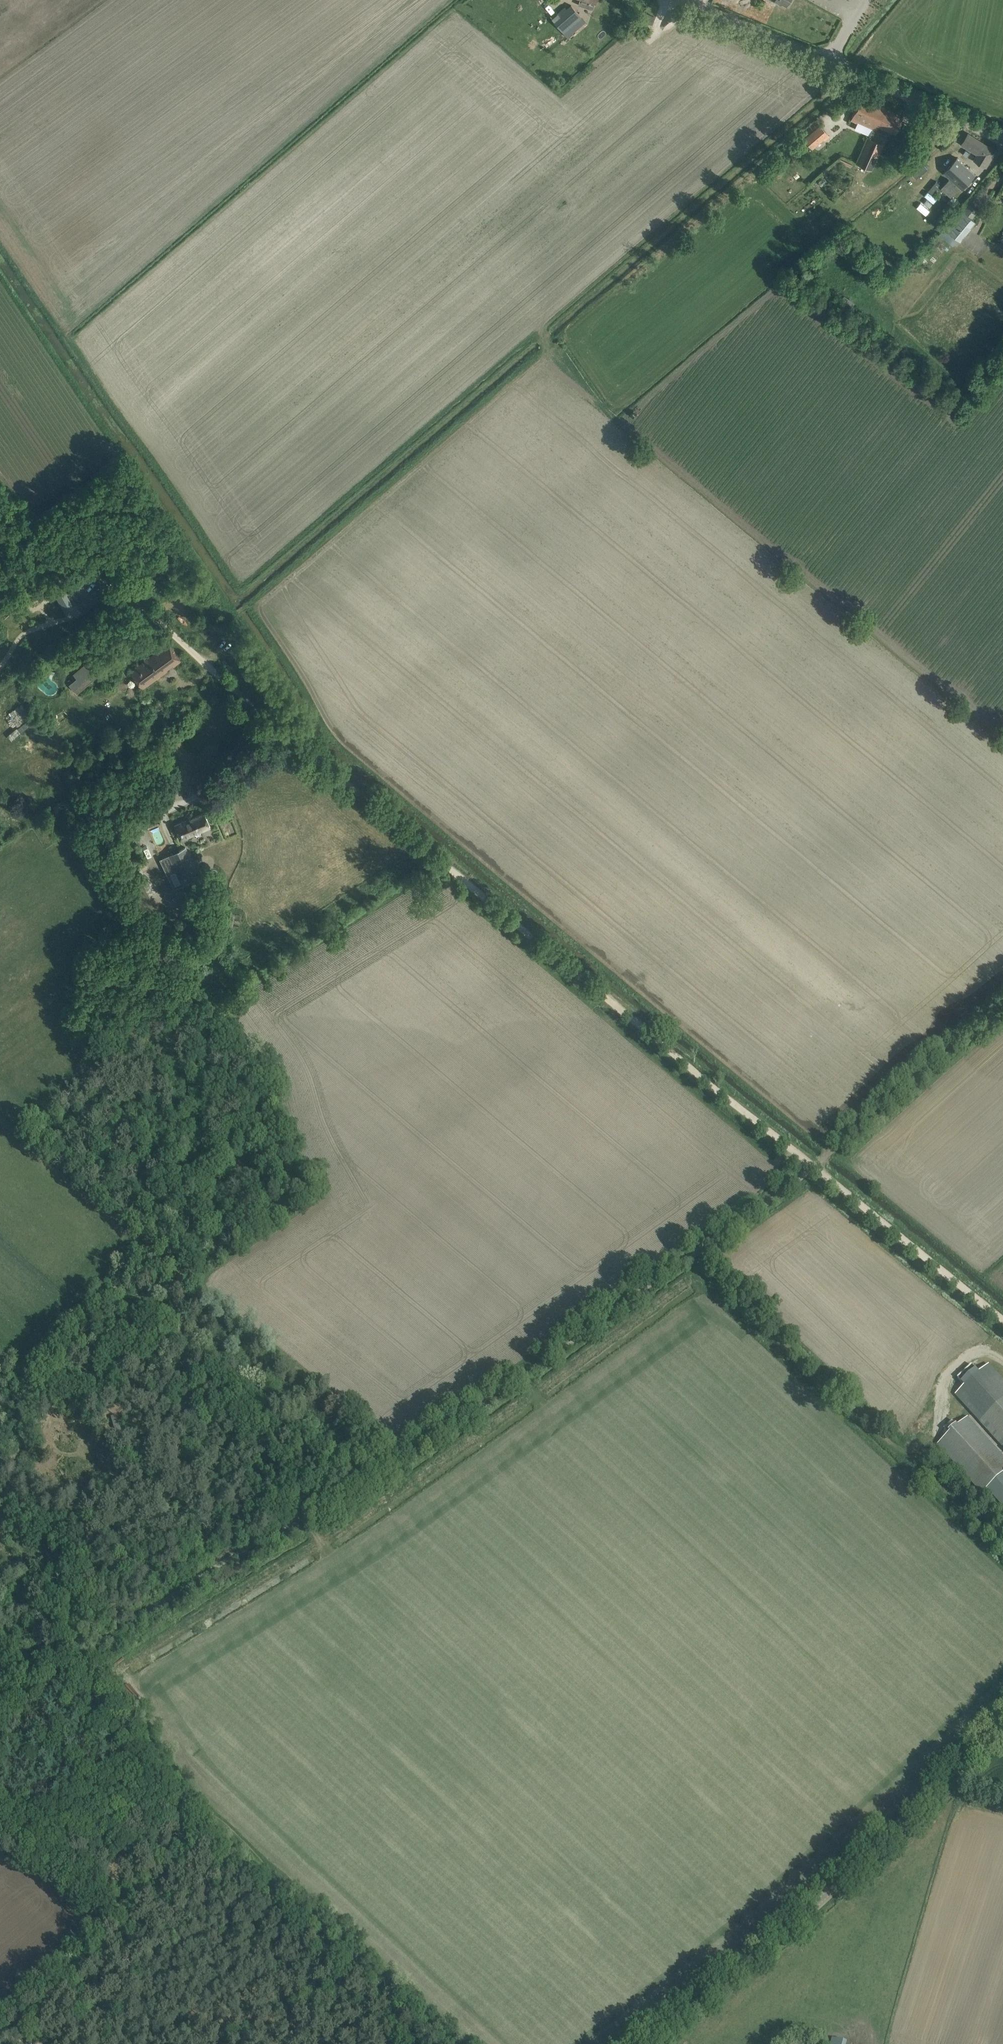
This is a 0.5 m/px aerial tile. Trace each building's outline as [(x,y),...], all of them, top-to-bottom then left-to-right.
[(578,5),(586,7),(592,9),(595,2),(596,0),(580,0),(578,5)] [(565,7),(552,18),(567,37),(586,21),(571,4),(567,8),(565,7)] [(644,12),(641,19),(651,23),(654,16),(644,12)] [(877,129),(879,125),(881,121),(874,118),(879,105),(861,97),(852,118),(877,129)] [(903,116),(879,105),(874,118),(881,121),(879,125),(895,133),(903,116)] [(820,125),(813,132),(804,139),(811,148),(828,134),(820,125)] [(974,160),(986,167),(995,151),(968,134),(962,144),(978,154),(974,160)] [(870,139),(858,164),(872,170),(883,145),(870,139)] [(959,156),(945,170),(964,187),(977,173),(959,156)] [(949,179),(941,187),(951,197),(953,194),(959,188),(949,179)] [(975,216),(979,210),(971,204),(966,210),(975,216)] [(944,228),(960,240),(976,221),(961,208),(944,228)] [(62,585),(53,590),(61,605),(70,600),(62,585)] [(169,644),(132,670),(145,688),(162,676),(161,674),(174,664),(174,665),(181,660),(169,644)] [(76,677),(72,680),(80,689),(84,686),(101,671),(90,658),(78,668),(82,672),(76,677)] [(175,825),(181,839),(210,826),(204,813),(175,825)] [(186,847),(169,855),(182,884),(199,876),(186,847)] [(135,868),(148,897),(160,891),(147,862),(135,868)] [(224,913),(222,925),(233,927),(234,914),(224,913)] [(1002,1446),(1002,1379),(989,1364),(955,1394),(1002,1446)] [(968,1417),(937,1445),(982,1494),(1002,1475),(1002,1456),(968,1417)] [(989,1488),(1002,1502),(1002,1475),(989,1488)]
